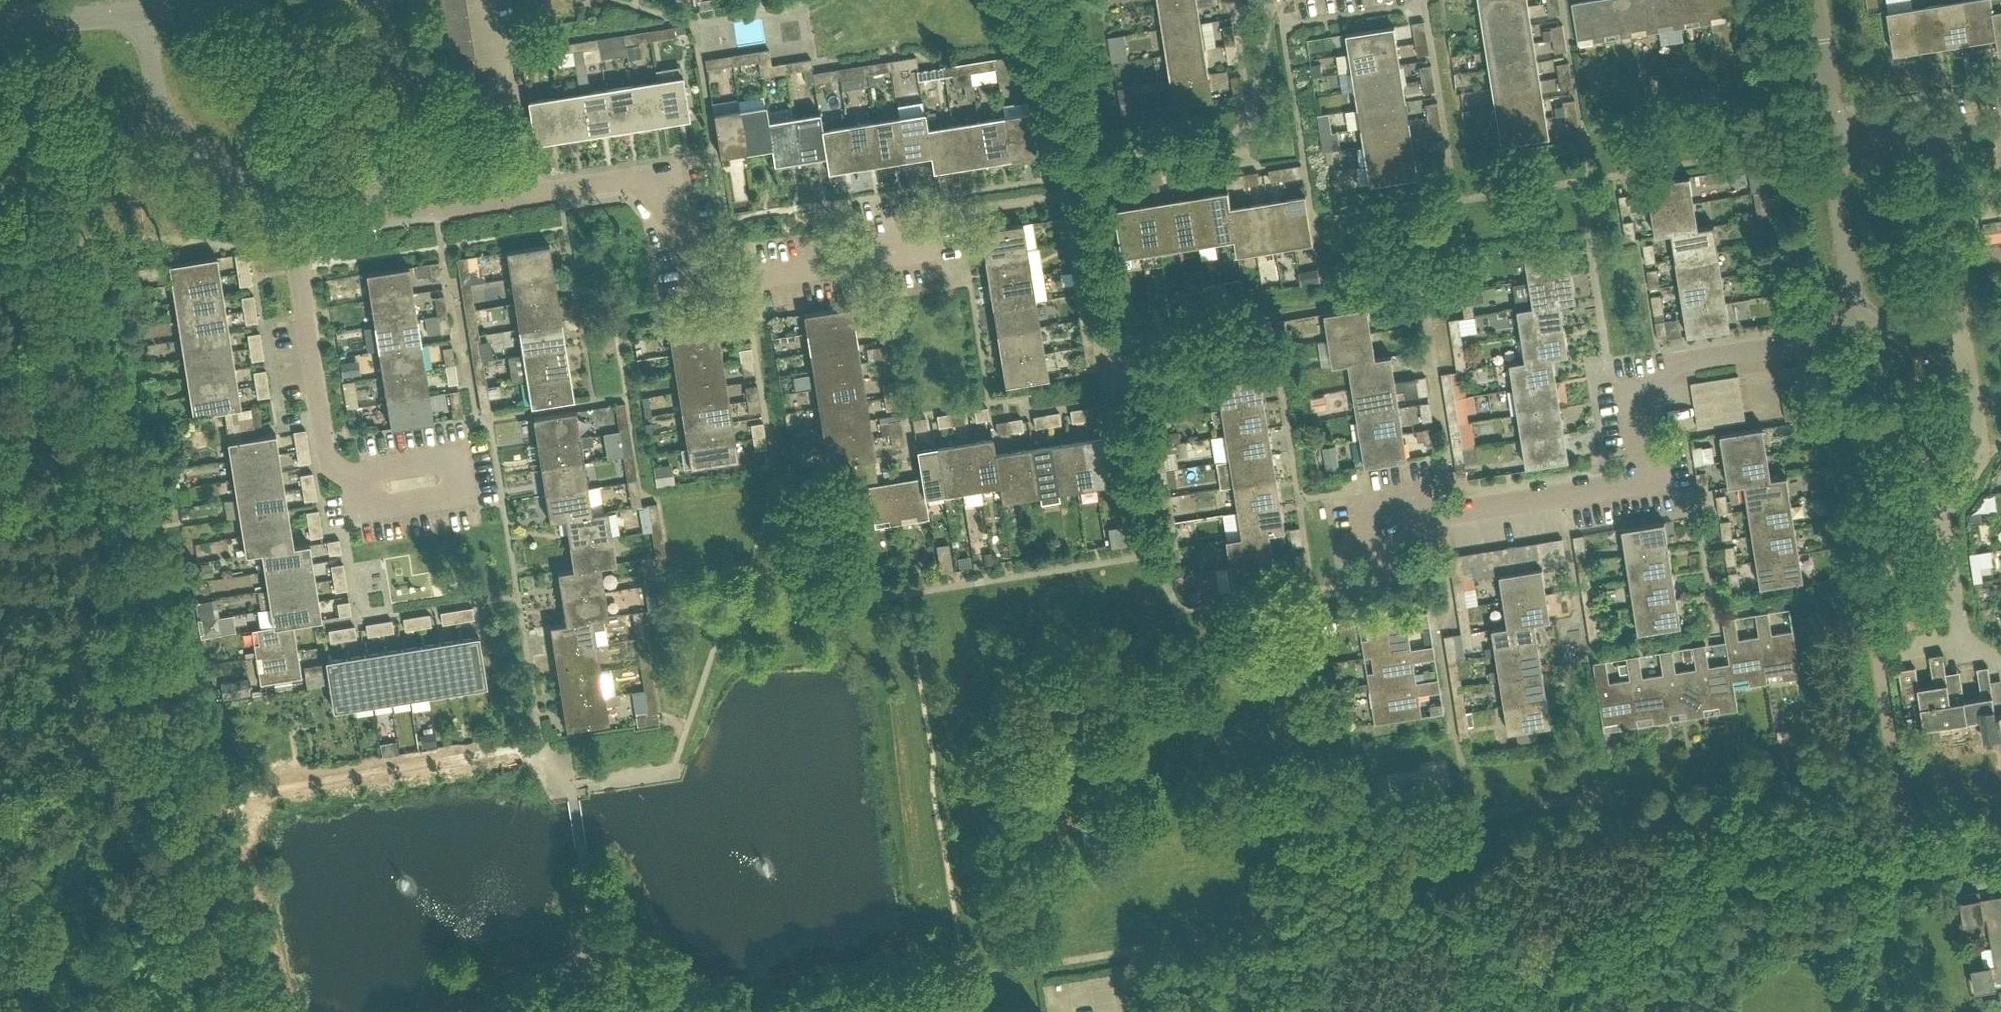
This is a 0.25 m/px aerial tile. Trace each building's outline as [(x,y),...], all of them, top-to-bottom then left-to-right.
[(361,9),(373,8),(372,0),(360,0),(361,9)] [(1159,2),(1163,27),(1202,21),(1199,5),(1213,3),(1213,0),(1169,0),(1159,2)] [(1221,11),(1230,9),(1229,0),(1219,0),(1221,11)] [(1529,4),(1528,0),(1479,0),(1481,12),(1529,4)] [(1547,1),(1549,14),(1561,13),(1559,0),(1553,0),(1547,1)] [(1594,41),(1606,39),(1600,0),(1582,0),(1572,2),(1579,43),(1580,43),(1579,37),(1593,35),(1594,41)] [(1633,34),(1627,0),(1600,0),(1606,39),(1607,39),(1606,33),(1619,30),(1620,36),(1633,34)] [(1633,34),(1632,28),(1646,26),(1647,32),(1659,30),(1654,0),(1627,0),(1633,34)] [(1686,26),(1681,0),(1654,0),(1659,30),(1660,30),(1659,24),(1672,22),(1673,28),(1686,26)] [(1712,22),(1709,0),(1681,0),(1686,26),(1685,20),(1699,18),(1700,24),(1712,22)] [(1712,22),(1713,21),(1712,16),(1725,13),(1726,19),(1740,17),(1737,0),(1709,0),(1712,22)] [(1913,5),(1920,48),(1946,44),(1939,1),(1927,3),(1926,0),(1913,0),(1913,5)] [(1971,40),(1965,0),(1946,0),(1939,1),(1946,44),(1971,40)] [(1994,9),(1992,0),(1965,0),(1971,40),(1997,36),(1993,9),(1994,9)] [(1997,36),(1999,52),(2000,52),(2000,0),(1992,0),(1994,9),(1993,9),(1997,36)] [(443,18),(467,14),(466,3),(442,7),(443,18)] [(1484,31),(1532,23),(1529,4),(1481,12),(1484,31)] [(1895,52),(1920,48),(1913,5),(1888,9),(1895,52)] [(445,30),(469,26),(467,14),(443,18),(445,30)] [(1416,41),(1428,39),(1425,20),(1413,22),(1416,41)] [(1168,53),(1206,47),(1202,21),(1163,27),(1168,53)] [(1487,49),(1535,41),(1532,23),(1484,31),(1487,49)] [(1226,44),(1235,42),(1233,24),(1223,25),(1226,44)] [(1551,26),(1553,38),(1565,36),(1563,24),(1551,26)] [(1350,52),(1398,44),(1395,25),(1347,33),(1350,52)] [(447,41),(471,37),(469,26),(445,30),(447,41)] [(657,38),(677,35),(676,26),(656,29),(657,38)] [(625,43),(626,43),(642,41),(641,31),(624,34),(625,43)] [(627,53),(626,43),(625,43),(624,34),(598,38),(601,57),(627,53)] [(1553,38),(1555,52),(1567,50),(1565,36),(1553,38)] [(449,52),(473,48),(471,37),(447,41),(449,52)] [(612,130),(606,87),(590,89),(584,50),(591,48),(590,39),(572,42),(574,51),(580,91),(587,134),(612,130)] [(1428,39),(1416,41),(1418,55),(1430,53),(1428,39)] [(1490,68),(1538,60),(1535,41),(1487,49),(1490,68)] [(555,54),(574,51),(572,42),(554,45),(555,54)] [(1235,42),(1226,44),(1229,62),(1238,61),(1235,42)] [(1353,71),(1401,63),(1398,44),(1350,52),(1353,71)] [(521,59),(540,56),(539,47),(520,50),(521,59)] [(1172,78),(1210,72),(1206,47),(1168,53),(1172,78)] [(451,63),(474,59),(473,48),(449,52),(451,63)] [(756,51),(758,60),(760,75),(779,73),(777,63),(771,64),(768,49),(756,51)] [(739,63),(758,60),(756,51),(738,54),(739,63)] [(1003,66),(1021,63),(1022,63),(1020,54),(1001,57),(1003,66)] [(706,68),(725,65),(723,56),(705,59),(706,68)] [(898,68),(917,65),(915,56),(897,59),(898,68)] [(794,70),(812,67),(811,58),(792,61),(794,70)] [(451,63),(453,75),(472,71),(476,71),(474,59),(451,63)] [(969,62),(970,72),(988,69),(987,59),(969,62)] [(1493,86),(1541,78),(1538,60),(1490,68),(1493,86)] [(865,73),(866,73),(869,73),(870,84),(885,82),(882,61),(864,64),(865,73)] [(952,74),(970,72),(969,62),(950,65),(952,74)] [(1559,76),(1571,74),(1569,62),(1557,64),(1559,76)] [(1321,63),(1311,65),(1312,77),(1322,75),(1321,63)] [(1356,89),(1404,82),(1401,63),(1353,71),(1356,89)] [(845,67),(847,76),(865,73),(864,64),(845,67)] [(1422,79),(1434,77),(1432,64),(1420,66),(1422,79)] [(919,80),(937,77),(936,67),(917,70),(919,80)] [(832,79),(831,69),(812,72),(814,81),(832,79)] [(455,91),(475,87),(472,71),(453,75),(441,76),(444,92),(455,91)] [(1210,72),(1172,78),(1176,104),(1214,98),(1210,72)] [(1571,74),(1559,76),(1561,89),(1573,87),(1571,74)] [(657,79),(663,122),(690,117),(683,75),(657,79)] [(1234,95),(1244,94),(1241,76),(1231,77),(1234,95)] [(1434,77),(1422,79),(1424,92),(1436,90),(1434,77)] [(1496,105),(1544,97),(1541,78),(1493,86),(1496,105)] [(638,126),(663,122),(657,79),(631,83),(638,126)] [(1359,108),(1407,100),(1404,82),(1356,89),(1359,108)] [(612,130),(638,126),(631,83),(606,87),(612,130)] [(457,102),(481,98),(479,87),(475,87),(455,91),(457,102)] [(561,138),(587,134),(580,91),(554,95),(561,138)] [(535,142),(561,138),(554,95),(528,99),(535,142)] [(1499,123),(1547,115),(1544,97),(1496,105),(1499,123)] [(1565,114),(1577,112),(1575,99),(1563,101),(1565,114)] [(1362,126),(1410,119),(1407,100),(1359,108),(1362,126)] [(1428,116),(1440,114),(1438,102),(1426,104),(1428,116)] [(768,120),(769,120),(766,104),(739,108),(746,151),(772,147),(768,120)] [(1738,128),(1742,128),(1752,126),(1751,117),(1749,105),(1735,107),(1738,128)] [(720,155),(746,151),(739,108),(714,112),(720,155)] [(1003,115),(1010,157),(1036,153),(1030,110),(1003,115)] [(822,127),(823,127),(820,111),(793,116),(800,158),(826,154),(822,127)] [(927,127),(925,111),(898,115),(904,158),(930,154),(931,154),(927,127)] [(1577,112),(1565,114),(1567,127),(1579,125),(1577,112)] [(1440,114),(1428,116),(1430,129),(1442,127),(1440,114)] [(879,162),(904,158),(898,115),(872,119),(879,162)] [(984,161),(1010,157),(1003,115),(978,119),(984,161)] [(1547,115),(1499,123),(1502,143),(1550,135),(1547,115)] [(774,163),(800,158),(793,116),(769,120),(768,120),(772,147),(774,163)] [(853,166),(879,162),(872,119),(847,123),(853,166)] [(959,165),(984,161),(978,119),(952,123),(959,165)] [(1365,145),(1413,137),(1410,119),(1362,126),(1365,145)] [(828,170),(853,166),(847,123),(823,127),(822,127),(826,154),(828,170)] [(933,170),(959,165),(952,123),(927,127),(931,154),(930,154),(933,170)] [(1413,137),(1365,145),(1368,164),(1416,156),(1413,137)] [(1433,153),(1446,151),(1444,139),(1432,141),(1433,153)] [(1446,151),(1433,153),(1436,166),(1448,165),(1446,151)] [(1416,156),(1368,164),(1371,183),(1419,175),(1416,156)] [(1212,174),(1225,172),(1223,160),(1210,162),(1212,174)] [(1186,166),(1188,178),(1201,176),(1199,164),(1186,166)] [(1282,167),(1284,179),(1303,176),(1301,164),(1282,167)] [(1175,180),(1188,178),(1186,166),(1173,168),(1175,180)] [(1271,181),(1284,179),(1282,167),(1269,169),(1271,181)] [(1149,172),(1151,183),(1164,181),(1162,170),(1149,172)] [(1245,173),(1247,185),(1259,183),(1258,171),(1245,173)] [(1138,185),(1151,183),(1149,172),(1136,174),(1138,185)] [(1234,187),(1247,185),(1245,173),(1232,175),(1234,187)] [(1652,208),(1694,201),(1690,175),(1648,182),(1652,208)] [(1113,189),(1126,187),(1124,176),(1112,178),(1113,189)] [(1231,205),(1229,189),(1210,192),(1217,240),(1235,237),(1236,237),(1231,205)] [(2000,202),(2000,190),(1980,194),(1981,205),(2000,202)] [(1199,243),(1217,240),(1210,192),(1191,195),(1199,243)] [(1286,196),(1294,244),(1314,241),(1306,193),(1286,196)] [(1622,213),(1632,212),(1629,194),(1620,195),(1622,213)] [(1180,246),(1199,243),(1191,195),(1172,198),(1180,246)] [(1276,247),(1294,244),(1286,196),(1268,199),(1276,247)] [(1161,249),(1180,246),(1172,198),(1154,201),(1161,249)] [(1257,250),(1276,247),(1268,199),(1249,202),(1257,250)] [(1143,252),(1161,249),(1154,201),(1135,204),(1143,252)] [(1699,227),(1698,227),(1694,201),(1652,208),(1656,234),(1672,232),(1671,231),(1699,227)] [(1238,253),(1257,250),(1249,202),(1231,205),(1236,237),(1235,237),(1238,253)] [(1981,205),(1983,216),(2000,213),(2000,202),(1981,205)] [(1123,255),(1143,252),(1135,204),(1116,207),(1123,255)] [(1067,242),(1076,241),(1072,214),(1063,216),(1067,242)] [(1626,239),(1636,238),(1633,220),(1624,221),(1626,239)] [(984,255),(1027,248),(1022,222),(980,229),(984,255)] [(1676,257),(1718,250),(1714,224),(1698,227),(1699,227),(1671,231),(1672,232),(1676,257)] [(1646,261),(1656,260),(1653,242),(1643,244),(1646,261)] [(511,276),(553,269),(549,243),(506,250),(511,276)] [(1529,280),(1572,273),(1568,247),(1525,254),(1529,280)] [(988,280),(1031,274),(1027,248),(984,255),(988,280)] [(1071,267),(1080,266),(1077,248),(1068,250),(1071,267)] [(1680,282),(1723,276),(1718,250),(1676,257),(1680,282)] [(247,252),(235,254),(238,272),(250,270),(247,252)] [(172,283),(220,275),(217,255),(169,263),(172,283)] [(460,277),(469,276),(466,257),(457,258),(460,276),(460,277)] [(432,281),(436,281),(441,280),(439,261),(429,263),(432,281)] [(1460,282),(1469,281),(1467,264),(1457,265),(1460,282)] [(370,299),(413,292),(409,265),(366,272),(370,299)] [(1080,266),(1071,267),(1073,285),(1083,284),(1080,266)] [(1650,287),(1660,285),(1657,268),(1647,269),(1650,287)] [(515,302),(557,295),(553,269),(511,276),(515,302)] [(250,270),(238,272),(240,285),(252,284),(250,270)] [(1561,301),(1576,299),(1572,273),(1529,280),(1533,305),(1534,306),(1561,301)] [(992,306),(1035,299),(1031,274),(988,280),(992,306)] [(175,301),(223,294),(220,275),(172,283),(175,301)] [(1684,308),(1727,301),(1723,276),(1680,282),(1684,308)] [(1464,308),(1473,307),(1471,289),(1461,291),(1464,308)] [(465,309),(474,308),(471,290),(462,292),(465,309)] [(374,324),(417,317),(413,292),(370,299),(374,324)] [(1654,313),(1664,311),(1661,293),(1652,295),(1654,313)] [(178,320),(226,312),(223,294),(175,301),(178,320)] [(244,310),(256,308),(254,295),(242,297),(244,310)] [(437,314),(447,313),(444,295),(434,296),(437,314)] [(519,327),(561,320),(557,295),(515,302),(519,327)] [(996,332),(1039,325),(1035,299),(992,306),(996,332)] [(1079,318),(1088,317),(1085,299),(1076,301),(1079,318)] [(872,321),(884,320),(881,301),(869,303),(872,321)] [(1565,327),(1561,301),(1534,306),(1533,305),(1518,308),(1522,334),(1565,327)] [(1727,301),(1684,308),(1688,334),(1731,328),(1727,301)] [(735,324),(747,322),(743,303),(732,304),(735,324)] [(806,332),(855,325),(851,305),(803,313),(806,332)] [(1329,338),(1372,331),(1368,305),(1325,312),(1329,338)] [(256,308),(244,310),(246,323),(258,321),(256,308)] [(474,308),(465,309),(468,328),(477,327),(474,308)] [(181,338),(229,331),(226,312),(178,320),(181,338)] [(447,313),(437,314),(440,332),(449,331),(447,313)] [(378,350),(421,343),(417,317),(374,324),(378,350)] [(1088,317),(1079,318),(1081,337),(1091,335),(1088,317)] [(1452,336),(1462,335),(1459,318),(1450,319),(1452,336)] [(1279,337),(1289,336),(1286,319),(1277,320),(1279,337)] [(1658,339),(1668,338),(1665,319),(1656,321),(1658,339)] [(523,353),(566,346),(561,320),(519,327),(523,353)] [(884,320),(872,321),(874,335),(886,333),(884,320)] [(747,322),(735,324),(737,337),(749,335),(747,322)] [(809,351),(858,343),(855,325),(806,332),(809,351)] [(1001,357),(1043,350),(1039,325),(996,332),(1001,357)] [(672,353),(720,346),(717,327),(669,335),(672,353)] [(1553,355),(1569,353),(1565,327),(1522,334),(1526,359),(1526,360),(1553,355)] [(184,357),(232,349),(229,331),(181,338),(184,357)] [(1376,357),(1376,356),(1372,331),(1329,338),(1333,364),(1349,362),(1349,361),(1376,357)] [(250,347),(262,345),(260,332),(248,334),(250,347)] [(473,361),(482,359),(480,341),(470,343),(473,361)] [(382,375),(425,368),(421,343),(378,350),(382,375)] [(858,343),(809,351),(812,369),(860,362),(858,343)] [(1456,362),(1466,360),(1463,343),(1453,345),(1456,362)] [(878,359),(890,357),(888,344),(876,346),(878,359)] [(1283,363),(1293,362),(1290,344),(1281,346),(1283,363)] [(252,360),(264,358),(262,345),(250,347),(252,360)] [(445,365),(455,364),(452,346),(443,347),(445,365)] [(527,378),(570,372),(566,346),(523,353),(527,378)] [(675,372),(723,364),(720,346),(672,353),(675,372)] [(741,362),(752,360),(751,347),(739,349),(741,362)] [(187,376),(235,368),(232,349),(184,357),(187,376)] [(1043,350),(1001,357),(1005,383),(1047,376),(1043,350)] [(1087,370),(1096,369),(1093,350),(1084,351),(1087,370)] [(1415,369),(1424,368),(1422,350),(1413,351),(1415,369)] [(1353,387),(1396,380),(1392,354),(1376,356),(1376,357),(1349,361),(1349,362),(1353,387)] [(1557,381),(1553,355),(1526,360),(1526,359),(1510,361),(1514,388),(1557,381)] [(890,357),(878,359),(881,372),(892,370),(890,357)] [(482,359),(473,361),(476,379),(485,377),(482,359)] [(752,360),(741,362),(743,374),(754,373),(752,360)] [(815,388),(863,380),(860,362),(812,369),(815,388)] [(455,364),(445,365),(448,383),(458,382),(455,364)] [(678,391),(726,383),(723,364),(675,372),(678,391)] [(1789,378),(1804,376),(1802,364),(1778,368),(1780,380),(1789,378)] [(190,394),(238,387),(235,368),(187,376),(190,394)] [(387,400),(429,394),(425,368),(382,375),(387,400)] [(256,384),(267,382),(265,370),(254,371),(256,384)] [(1445,390),(1454,389),(1451,371),(1442,373),(1445,390)] [(570,372),(527,378),(531,404),(574,398),(570,372)] [(1792,394),(1806,392),(1823,389),(1820,373),(1804,376),(1789,378),(1792,394)] [(1224,408),(1267,401),(1262,374),(1219,381),(1224,408)] [(1716,390),(1740,386),(1739,374),(1715,378),(1716,390)] [(1357,413),(1400,406),(1398,390),(1405,389),(1406,396),(1419,394),(1419,395),(1428,393),(1426,376),(1417,377),(1396,380),(1353,387),(1357,413)] [(1693,394),(1716,390),(1715,378),(1691,382),(1693,394)] [(818,407),(866,399),(863,380),(815,388),(818,407)] [(1518,413),(1561,407),(1557,381),(1514,388),(1518,413)] [(267,382),(256,384),(258,397),(269,395),(267,382)] [(884,396),(896,394),(894,382),(882,384),(884,396)] [(681,409),(729,402),(726,383),(678,391),(681,409)] [(747,398),(758,397),(756,384),(745,385),(747,398)] [(481,412),(490,411),(486,385),(477,386),(481,412)] [(1718,401),(1742,397),(1740,386),(1716,390),(1718,401)] [(238,387),(190,394),(193,414),(241,406),(238,387)] [(454,417),(463,415),(459,389),(450,391),(454,417)] [(1695,405),(1718,401),(1716,390),(1693,394),(1695,405)] [(1149,410),(1158,409),(1155,391),(1146,393),(1149,410)] [(1784,407),(1808,403),(1806,392),(1792,394),(1782,396),(1784,407)] [(429,394),(387,400),(391,427),(434,420),(429,394)] [(896,394),(884,396),(886,409),(898,407),(896,394)] [(758,397),(747,398),(749,412),(761,410),(758,397)] [(1449,415),(1458,414),(1456,397),(1446,399),(1449,415)] [(1720,412),(1744,408),(1742,397),(1718,401),(1720,412)] [(821,425),(869,418),(866,399),(818,407),(821,425)] [(1228,433),(1271,426),(1267,401),(1224,408),(1228,433)] [(1423,420),(1433,419),(1430,401),(1420,402),(1423,420)] [(1697,416),(1720,412),(1718,401),(1695,405),(1697,416)] [(618,422),(627,421),(624,402),(615,404),(618,422)] [(684,428),(732,420),(729,402),(681,409),(684,428)] [(1808,403),(1784,407),(1786,419),(1810,415),(1808,403)] [(1083,407),(1085,419),(1104,416),(1102,404),(1083,407)] [(976,420),(989,418),(988,416),(987,406),(974,408),(976,420)] [(1361,438),(1404,432),(1400,406),(1357,413),(1361,438)] [(1072,421),(1085,419),(1083,407),(1070,409),(1072,421)] [(1523,439),(1566,432),(1561,407),(1518,413),(1523,439)] [(1720,412),(1722,424),(1746,420),(1744,408),(1720,412)] [(580,436),(576,410),(533,416),(537,443),(580,436)] [(950,412),(952,424),(964,422),(962,410),(950,412)] [(1046,413),(1047,425),(1060,423),(1058,411),(1046,413)] [(938,426),(952,424),(950,412),(937,414),(938,426)] [(1698,427),(1722,424),(1720,412),(1697,416),(1698,427)] [(1034,427),(1047,425),(1046,413),(1032,415),(1034,427)] [(914,430),(927,428),(925,416),(912,418),(914,430)] [(1008,419),(1010,431),(1023,429),(1021,417),(1008,419)] [(824,444),(872,436),(869,418),(821,425),(824,444)] [(1153,436),(1162,435),(1160,418),(1150,419),(1153,436)] [(890,433),(902,432),(900,419),(888,421),(890,433)] [(998,433),(1010,431),(1008,419),(996,421),(998,433)] [(687,446),(735,439),(732,420),(684,428),(687,446)] [(753,436),(764,434),(762,421),(751,423),(753,436)] [(1453,441),(1462,440),(1459,422),(1450,424),(1453,441)] [(1232,459),(1275,452),(1271,426),(1228,433),(1232,459)] [(1725,459),(1768,452),(1764,426),(1721,433),(1725,459)] [(1427,446),(1437,444),(1434,427),(1424,428),(1427,446)] [(296,447),(308,445),(305,429),(293,431),(296,447)] [(902,432),(890,433),(892,446),(904,444),(902,432)] [(1404,432),(1361,438),(1365,464),(1408,458),(1404,432)] [(1566,432),(1523,439),(1527,465),(1570,458),(1566,432)] [(231,460),(279,452),(276,433),(228,441),(231,460)] [(541,468),(584,461),(581,446),(594,444),(592,433),(580,436),(537,443),(541,468)] [(1087,436),(1095,485),(1115,482),(1107,433),(1087,436)] [(764,434),(753,436),(755,449),(766,447),(764,434)] [(623,455),(632,454),(630,436),(620,437),(623,455)] [(872,436),(824,444),(827,463),(875,456),(872,436)] [(994,451),(995,451),(992,436),(973,439),(981,487),(999,484),(1000,484),(994,451)] [(1077,488),(1095,485),(1087,436),(1069,440),(1077,488)] [(735,439),(687,446),(690,466),(738,458),(735,439)] [(962,490),(981,487),(973,439),(955,442),(962,490)] [(1058,491),(1077,488),(1069,440),(1050,442),(1058,491)] [(944,493),(962,490),(955,442),(936,445),(944,493)] [(1059,500),(1058,491),(1050,442),(1032,445),(1039,494),(1041,503),(1059,500)] [(1157,462),(1166,460),(1164,443),(1154,445),(1157,462)] [(308,445),(296,447),(298,463),(310,461),(308,445)] [(926,496),(944,493),(936,445),(916,448),(921,476),(922,476),(925,496),(926,496)] [(1021,497),(1039,494),(1032,445),(1013,448),(1021,497)] [(1695,464),(1705,462),(1702,445),(1693,446),(1695,464)] [(1002,500),(1021,497),(1013,448),(995,451),(994,451),(1000,484),(999,484),(1002,500)] [(1457,467),(1466,465),(1464,448),(1454,450),(1457,467)] [(234,479),(282,471),(279,452),(231,460),(234,479)] [(1236,484),(1279,478),(1275,452),(1232,459),(1236,484)] [(1772,478),(1772,477),(1768,452),(1725,459),(1729,485),(1745,483),(1745,482),(1772,478)] [(632,454),(623,455),(626,474),(635,472),(632,454)] [(867,481),(877,479),(873,456),(863,458),(867,481)] [(545,494),(588,487),(584,461),(541,468),(545,494)] [(1161,487),(1170,486),(1168,469),(1158,470),(1161,487)] [(237,497),(285,489),(282,471),(234,479),(237,497)] [(1699,490),(1709,488),(1706,471),(1697,472),(1699,490)] [(302,487),(314,486),(312,473),(300,475),(302,487)] [(1749,508),(1792,501),(1788,475),(1772,477),(1772,478),(1745,482),(1745,483),(1749,508)] [(922,476),(921,476),(895,480),(902,522),(901,516),(915,513),(916,519),(929,517),(926,496),(925,496),(922,476)] [(1240,510),(1283,503),(1279,478),(1236,484),(1240,510)] [(888,518),(889,524),(902,522),(895,480),(868,485),(874,526),(876,526),(875,520),(888,518)] [(314,486),(302,487),(304,500),(316,498),(314,486)] [(592,512),(588,487),(545,494),(549,520),(565,518),(565,517),(592,512)] [(631,507),(641,506),(638,487),(628,489),(631,507)] [(239,516),(288,508),(285,489),(237,497),(239,516)] [(1720,513),(1729,512),(1726,493),(1717,495),(1720,513)] [(1165,513),(1174,512),(1172,494),(1162,496),(1165,513)] [(1753,533),(1796,526),(1792,501),(1749,508),(1753,533)] [(650,522),(660,520),(657,502),(647,503),(650,522)] [(1244,536),(1271,532),(1287,529),(1283,503),(1240,510),(1244,535),(1244,536)] [(242,534),(291,526),(288,508),(239,516),(242,534)] [(569,542),(612,536),(608,509),(592,512),(565,517),(565,518),(569,542)] [(308,525),(320,523),(318,510),(306,512),(308,525)] [(1723,538),(1733,537),(1730,519),(1721,520),(1723,538)] [(1169,539),(1178,537),(1176,520),(1166,522),(1169,539)] [(1627,553),(1669,547),(1665,520),(1622,527),(1627,553)] [(320,523),(308,525),(310,537),(322,535),(320,523)] [(294,545),(291,526),(242,534),(246,554),(261,551),(294,545)] [(1294,546),(1302,545),(1303,544),(1300,526),(1291,528),(1294,546)] [(1757,559),(1800,552),(1796,526),(1753,533),(1757,559)] [(655,556),(665,554),(661,528),(651,529),(655,556)] [(1232,564),(1275,557),(1271,532),(1244,536),(1244,535),(1228,538),(1232,564)] [(1576,553),(1586,551),(1583,534),(1573,535),(1576,553)] [(600,564),(616,562),(612,536),(569,542),(573,568),(600,564)] [(1551,538),(1555,564),(1567,562),(1563,537),(1551,538)] [(1544,566),(1555,564),(1551,538),(1540,540),(1544,566)] [(329,554),(341,552),(339,539),(327,540),(329,554)] [(1533,568),(1543,566),(1544,566),(1540,540),(1529,542),(1533,568)] [(264,569),(312,562),(309,542),(294,545),(261,551),(264,569)] [(1522,570),(1533,568),(1529,542),(1517,544),(1522,570)] [(1510,571),(1522,570),(1517,544),(1506,546),(1510,571)] [(1728,564),(1737,563),(1734,545),(1725,546),(1728,564)] [(1499,573),(1500,573),(1510,571),(1506,546),(1495,547),(1499,573)] [(1488,575),(1499,573),(1495,547),(1483,549),(1488,575)] [(1631,579),(1674,572),(1669,547),(1627,553),(1631,579)] [(1476,577),(1488,575),(1483,549),(1472,551),(1476,577)] [(1465,579),(1476,577),(1472,551),(1461,553),(1465,579)] [(1974,551),(1969,552),(1974,580),(1978,579),(1982,579),(1978,551),(1974,551)] [(1800,552),(1757,559),(1761,585),(1803,579),(1804,578),(1800,552)] [(1298,572),(1306,570),(1307,570),(1304,553),(1295,554),(1298,572)] [(1454,580),(1465,579),(1461,553),(1449,555),(1454,580)] [(642,576),(652,574),(649,556),(639,557),(642,576)] [(1231,591),(1279,583),(1275,557),(1232,564),(1227,565),(1231,591)] [(1580,578),(1590,576),(1587,559),(1578,561),(1580,578)] [(267,588),(315,580),(312,562),(264,569),(267,588)] [(345,576),(343,563),(331,565),(333,577),(345,576)] [(604,590),(600,564),(573,568),(557,571),(561,597),(604,590)] [(1504,599),(1547,592),(1543,566),(1533,568),(1522,570),(1510,571),(1500,573),(1504,599)] [(1732,590),(1741,588),(1739,571),(1729,572),(1732,590)] [(1635,605),(1678,598),(1674,572),(1631,579),(1635,605)] [(345,576),(333,577),(335,591),(347,589),(345,576)] [(1456,598),(1466,596),(1463,579),(1454,581),(1456,598)] [(270,606),(318,599),(315,580),(267,588),(270,606)] [(1584,604),(1594,602),(1591,585),(1582,587),(1584,604)] [(648,610),(657,608),(654,589),(645,591),(648,610)] [(593,618),(604,616),(609,616),(604,590),(561,597),(565,621),(566,622),(593,618)] [(1509,625),(1536,621),(1551,618),(1547,592),(1504,599),(1508,624),(1509,625)] [(1678,598),(1635,605),(1639,631),(1682,624),(1678,598)] [(293,622),(321,618),(318,599),(270,606),(273,625),(293,622)] [(339,615),(351,614),(349,600),(337,602),(339,615)] [(1460,623),(1470,622),(1468,604),(1458,606),(1460,623)] [(455,622),(474,619),(472,606),(453,609),(455,622)] [(453,609),(440,611),(442,624),(455,622),(453,609)] [(635,629),(644,628),(642,610),(632,611),(635,629)] [(1370,636),(1362,638),(1365,655),(1412,648),(1409,627),(1431,624),(1429,612),(1429,610),(1372,620),(1359,622),(1360,623),(1367,621),(1370,636)] [(1769,610),(1756,612),(1760,635),(1767,681),(1768,681),(1767,673),(1782,671),(1783,679),(1802,676),(1794,629),(1773,633),(1769,610)] [(1589,630),(1598,628),(1595,611),(1586,612),(1589,630)] [(418,627),(431,625),(429,613),(416,615),(418,627)] [(416,615),(403,617),(405,629),(418,627),(416,615)] [(1723,618),(1726,640),(1730,662),(1734,686),(1735,686),(1734,678),(1749,676),(1750,684),(1767,681),(1760,635),(1740,638),(1736,615),(1723,618)] [(554,650),(597,643),(595,628),(606,627),(604,616),(593,618),(566,622),(565,621),(550,624),(554,650)] [(380,633),(393,631),(391,619),(378,621),(380,633)] [(380,633),(378,621),(365,623),(367,635),(380,633)] [(1495,645),(1486,646),(1488,655),(1497,653),(1540,646),(1536,621),(1509,625),(1508,624),(1492,627),(1495,645)] [(256,655),(297,649),(293,622),(273,625),(252,628),(252,629),(258,628),(260,642),(254,643),(256,655)] [(343,639),(356,637),(354,625),(341,627),(343,639)] [(341,627),(328,629),(330,641),(343,639),(341,627)] [(1448,652),(1457,651),(1454,633),(1445,635),(1448,652)] [(478,635),(458,638),(466,688),(486,685),(478,635)] [(458,638),(439,641),(447,691),(466,688),(458,638)] [(439,641),(421,644),(429,694),(447,691),(439,641)] [(558,676),(601,669),(597,643),(554,650),(558,676)] [(640,663),(650,661),(647,643),(637,644),(640,663)] [(1720,711),(1739,708),(1735,686),(1734,686),(1730,662),(1710,665),(1706,643),(1693,645),(1697,667),(1705,714),(1704,706),(1719,703),(1720,711)] [(421,644),(402,647),(410,697),(429,694),(421,644)] [(1436,657),(1434,644),(1412,648),(1365,655),(1365,656),(1373,655),(1375,670),(1367,671),(1370,688),(1418,681),(1414,660),(1436,657)] [(1499,668),(1490,670),(1492,680),(1501,679),(1544,672),(1540,646),(1497,653),(1499,668)] [(402,647),(383,650),(391,700),(410,697),(402,647)] [(1673,648),(1660,650),(1664,672),(1672,719),(1671,711),(1686,709),(1687,717),(1705,714),(1697,667),(1676,670),(1673,648)] [(260,682),(302,676),(297,649),(256,655),(256,656),(262,655),(264,669),(258,670),(260,682)] [(383,650),(365,653),(373,703),(391,700),(383,650)] [(365,653),(346,656),(354,706),(373,703),(365,653)] [(1639,653),(1627,655),(1630,678),(1631,678),(1638,724),(1639,724),(1638,716),(1653,714),(1654,722),(1672,719),(1664,672),(1643,676),(1639,653)] [(1966,719),(1963,698),(1950,700),(1942,653),(1931,655),(1936,683),(1919,685),(1916,666),(1900,668),(1905,703),(1920,700),(1924,726),(1966,719)] [(327,659),(325,659),(326,662),(328,672),(329,682),(333,709),(354,706),(346,656),(327,659)] [(630,659),(604,661),(605,674),(631,672),(630,659)] [(1452,678),(1461,676),(1458,659),(1449,660),(1452,678)] [(1619,719),(1621,727),(1638,724),(1631,678),(1630,678),(1610,681),(1606,659),(1593,661),(1604,730),(1605,729),(1604,722),(1619,719)] [(650,661),(640,663),(643,680),(652,679),(650,661)] [(320,663),(304,666),(305,675),(328,672),(326,662),(320,663)] [(1995,713),(1988,666),(1977,667),(1981,695),(1963,698),(1966,719),(1980,717),(1983,736),(2000,733),(2000,712),(1995,713)] [(601,669),(558,676),(562,701),(605,695),(601,669)] [(328,672),(305,675),(307,685),(329,682),(328,672)] [(1505,704),(1548,698),(1544,672),(1501,679),(1505,704)] [(1439,678),(1418,681),(1370,688),(1370,689),(1378,688),(1380,703),(1373,704),(1375,722),(1423,715),(1419,694),(1441,690),(1439,678)] [(1456,703),(1465,702),(1462,685),(1453,686),(1456,703)] [(605,695),(562,701),(566,727),(609,721),(607,704),(617,703),(615,693),(605,695)] [(638,724),(659,721),(658,716),(655,694),(645,695),(648,710),(636,712),(638,723),(638,724)] [(1548,698),(1505,704),(1509,730),(1552,723),(1548,698)] [(1460,729),(1469,728),(1466,710),(1457,712),(1460,729)] [(1962,900),(1965,921),(1987,918),(1992,945),(2000,944),(2000,894),(1962,900)] [(1992,945),(1994,963),(1973,967),(1976,988),(2000,984),(2000,944),(1992,945)] [(1157,988),(1136,991),(1137,1002),(1158,999),(1157,988)]
